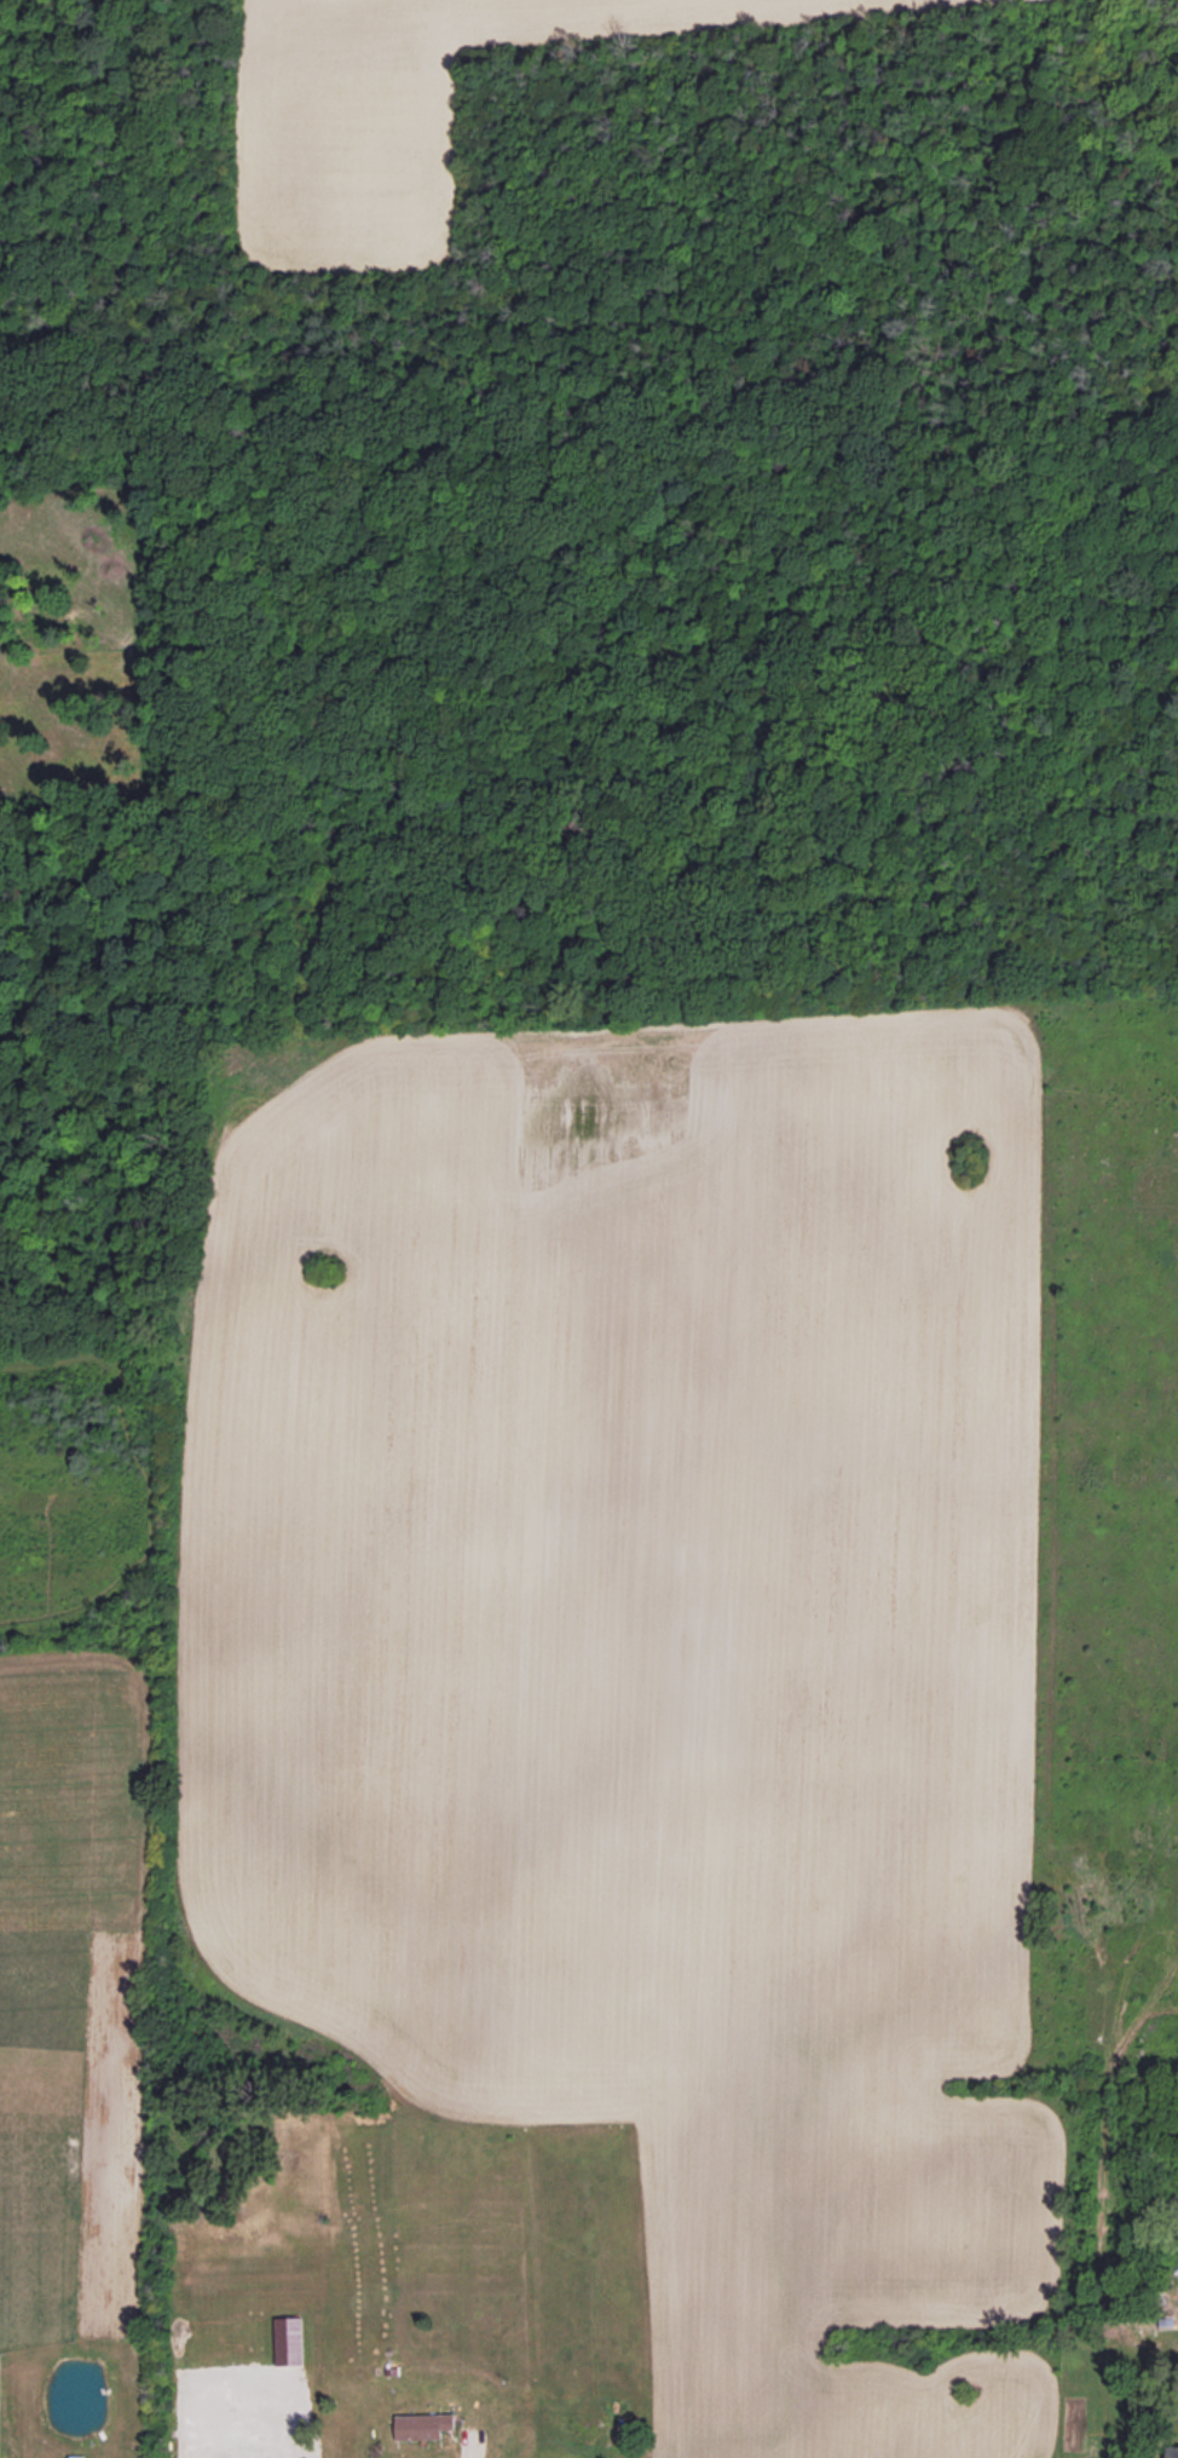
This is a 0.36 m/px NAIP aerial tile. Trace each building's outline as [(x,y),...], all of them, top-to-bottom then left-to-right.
[(275,2317),(277,2365),(303,2364),(302,2317),(275,2317)] [(396,2440),(442,2439),(442,2430),(455,2429),(455,2413),(396,2414),(396,2440)]
